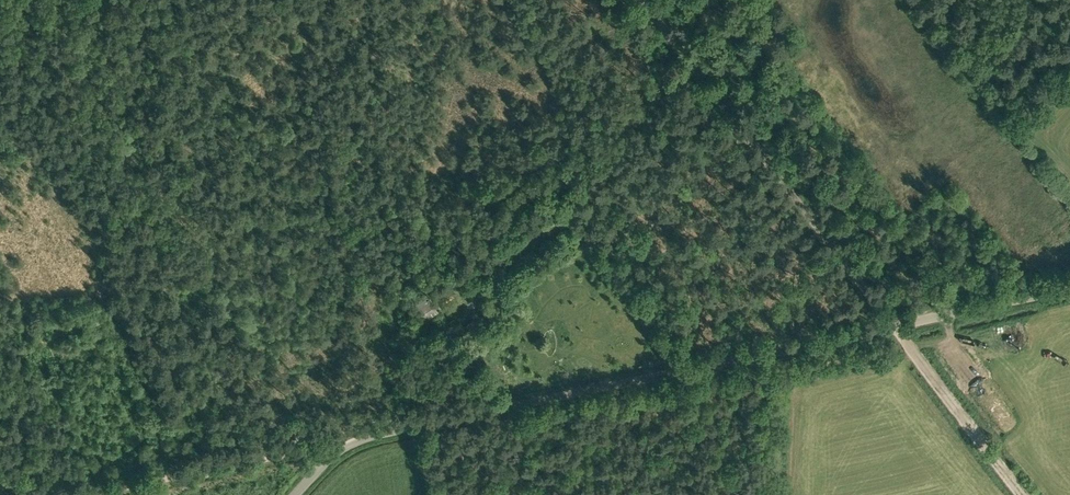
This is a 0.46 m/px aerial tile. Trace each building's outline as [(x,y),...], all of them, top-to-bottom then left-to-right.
[(487,274),(482,268),(473,275),(478,281),(487,274)] [(439,312),(429,299),(416,308),(426,321),(439,312)]
